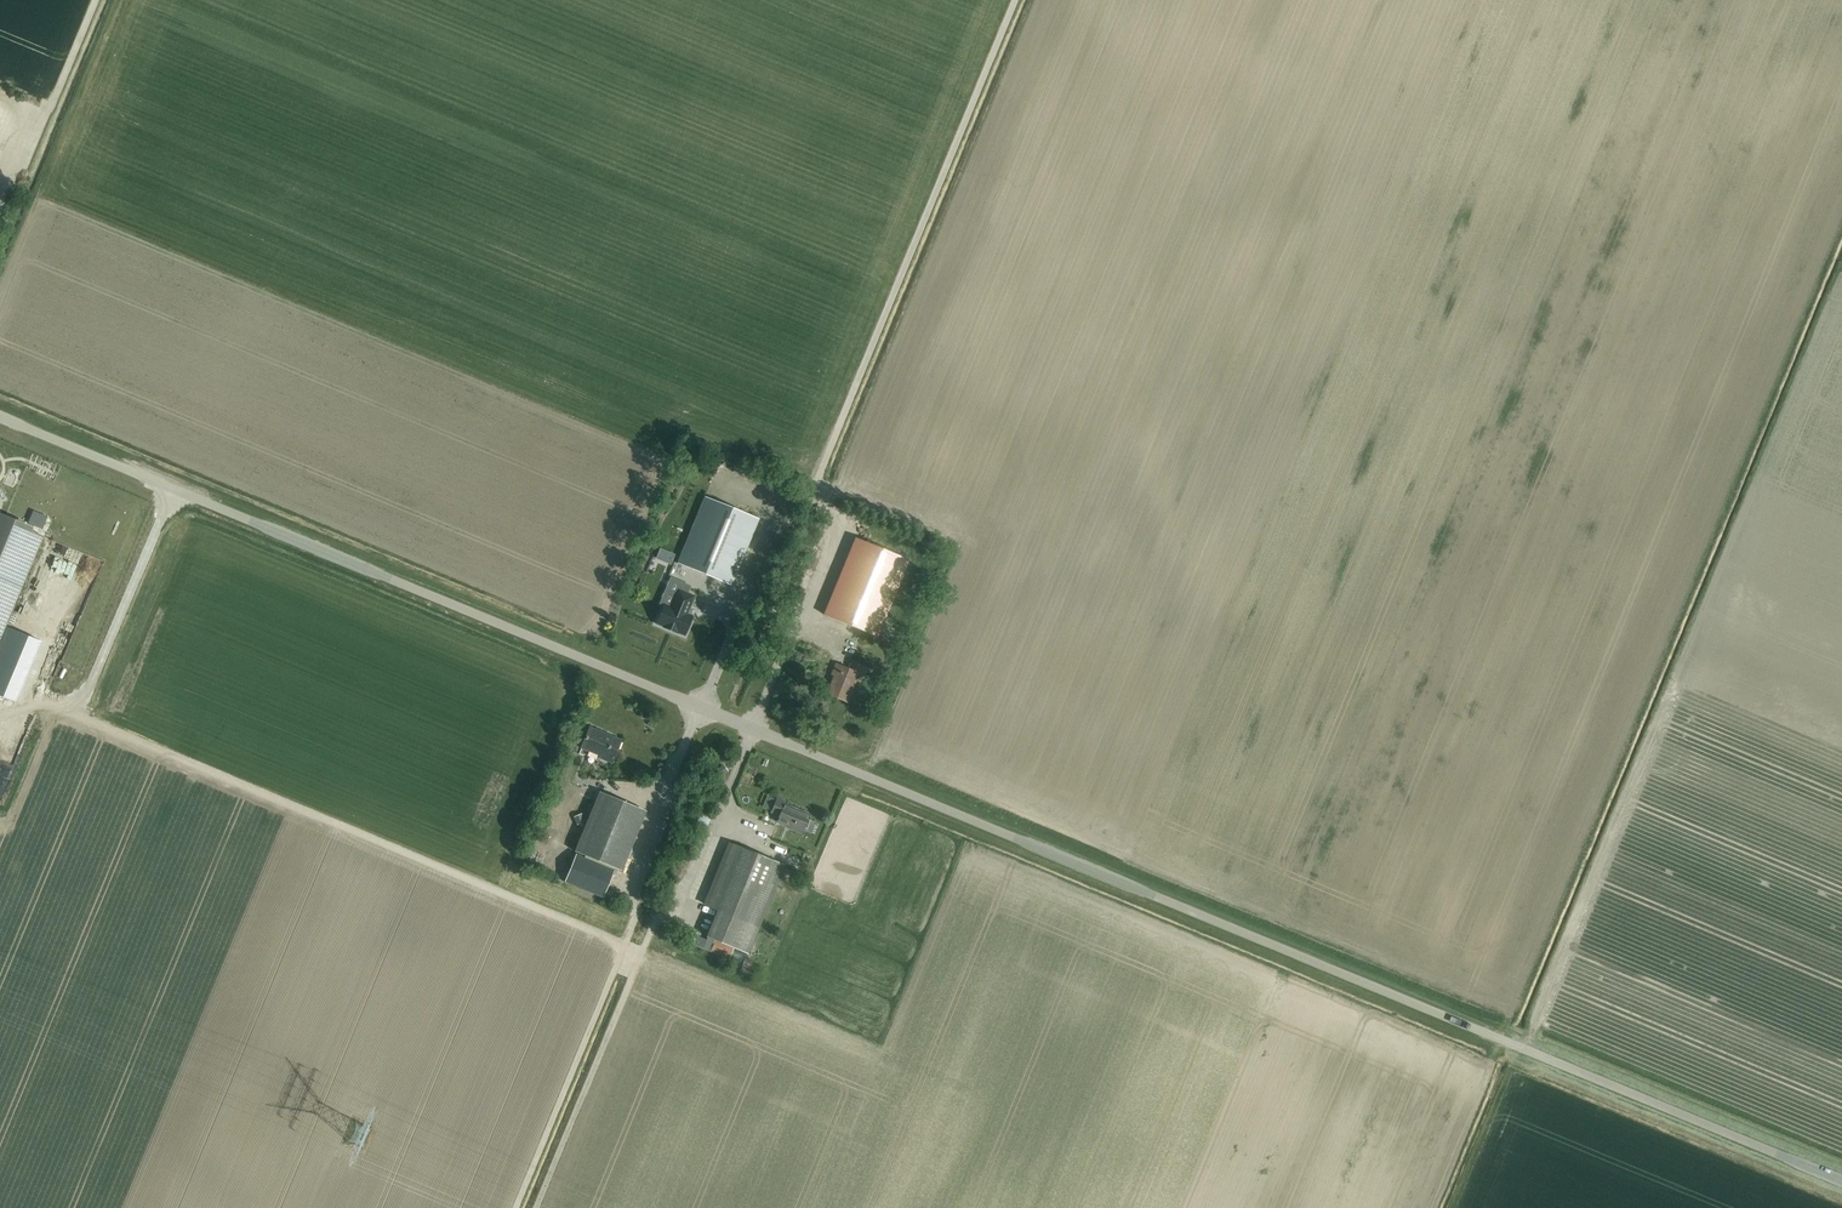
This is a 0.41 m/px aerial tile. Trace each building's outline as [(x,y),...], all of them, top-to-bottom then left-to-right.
[(731,585),(758,519),(704,497),(677,562),(731,585)] [(5,622),(11,624),(15,613),(9,611),(41,535),(0,518),(0,633),(5,622)] [(855,538),(823,614),(877,636),(909,560),(855,538)] [(652,585),(669,592),(674,580),(656,574),(652,585)] [(664,604),(664,605),(656,624),(664,627),(664,628),(676,633),(676,632),(684,636),(693,616),(687,614),(694,596),(687,593),(678,589),(671,607),(664,604)] [(864,676),(867,668),(851,661),(848,669),(836,663),(833,670),(836,671),(827,693),(846,701),(857,673),(864,676)] [(611,762),(621,740),(589,727),(581,747),(600,756),(600,758),(611,762)] [(621,870),(644,813),(598,794),(575,851),(621,870)] [(801,833),(809,814),(784,804),(785,801),(776,797),(770,812),(779,815),(776,822),(785,825),(786,824),(791,826),(790,829),(801,833)] [(747,954),(784,865),(729,842),(704,904),(717,910),(706,937),(747,954)] [(602,897),(613,870),(575,854),(564,881),(602,897)]
